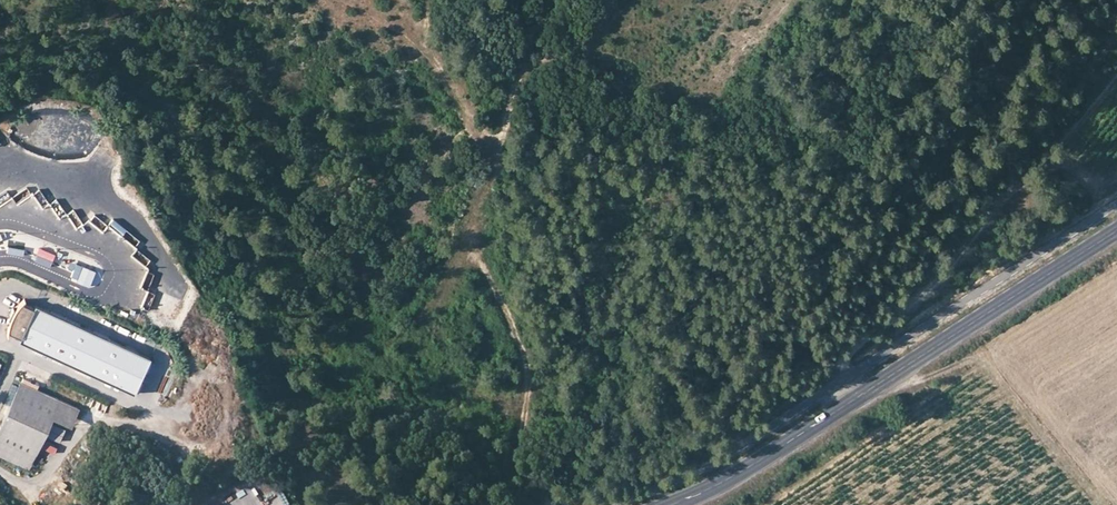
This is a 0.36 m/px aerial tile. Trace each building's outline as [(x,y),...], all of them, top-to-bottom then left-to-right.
[(141,307),(175,321),(183,301),(149,287),(141,307)] [(152,359),(36,306),(35,309),(24,304),(21,307),(19,310),(16,313),(14,317),(13,320),(12,324),(11,328),(10,332),(22,338),(20,342),(135,395),(152,359)] [(51,416),(59,400),(21,382),(0,429),(0,456),(27,468),(51,416)] [(77,408),(59,400),(51,416),(69,424),(77,408)] [(178,418),(174,423),(187,433),(191,428),(178,418)]
